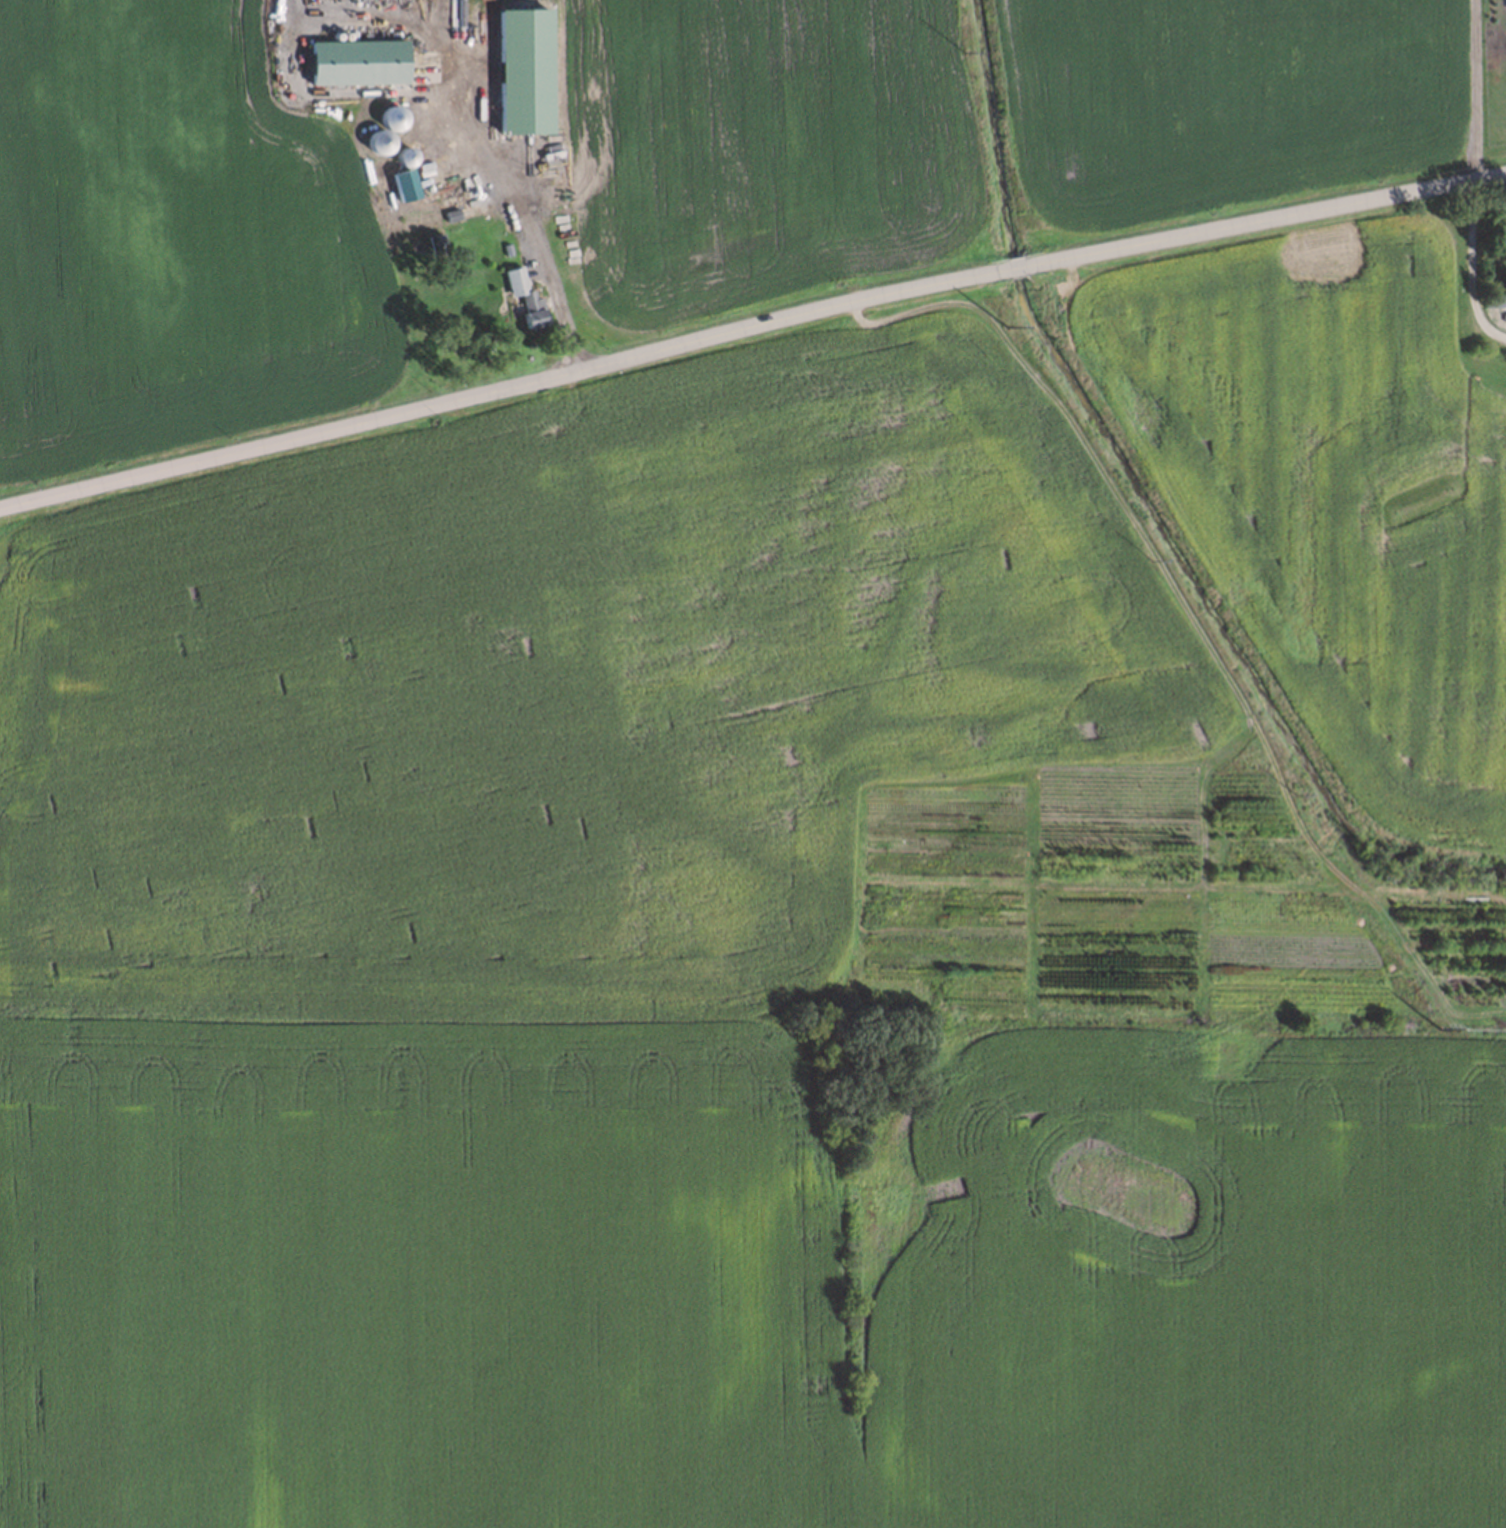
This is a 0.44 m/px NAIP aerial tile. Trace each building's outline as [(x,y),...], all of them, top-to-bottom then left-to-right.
[(501,13),(552,12),(554,136),(502,137),(501,13)] [(313,87),(312,44),(408,43),(409,84),(313,87)] [(389,107),(396,109),(400,114),(401,120),(401,124),(398,128),(393,131),(389,132),(385,131),(381,129),(378,126),(377,119),(378,113),(381,110),(385,108),(389,107)] [(376,132),(382,133),(387,138),(388,144),(387,149),(385,152),(380,156),(375,157),(371,156),(366,152),(364,148),(363,144),(365,138),(368,134),(372,132),(376,132)] [(394,176),(412,170),(420,199),(402,204),(394,176)] [(427,180),(452,171),(454,177),(429,185),(427,180)] [(446,214),(449,225),(463,221),(461,210),(446,214)] [(430,255),(425,235),(440,232),(444,252),(430,255)] [(501,245),(507,243),(509,254),(504,255),(501,245)] [(524,327),(519,312),(520,311),(514,284),(505,286),(501,269),(518,265),(525,288),(530,286),(532,293),(535,292),(544,321),(524,327)]
